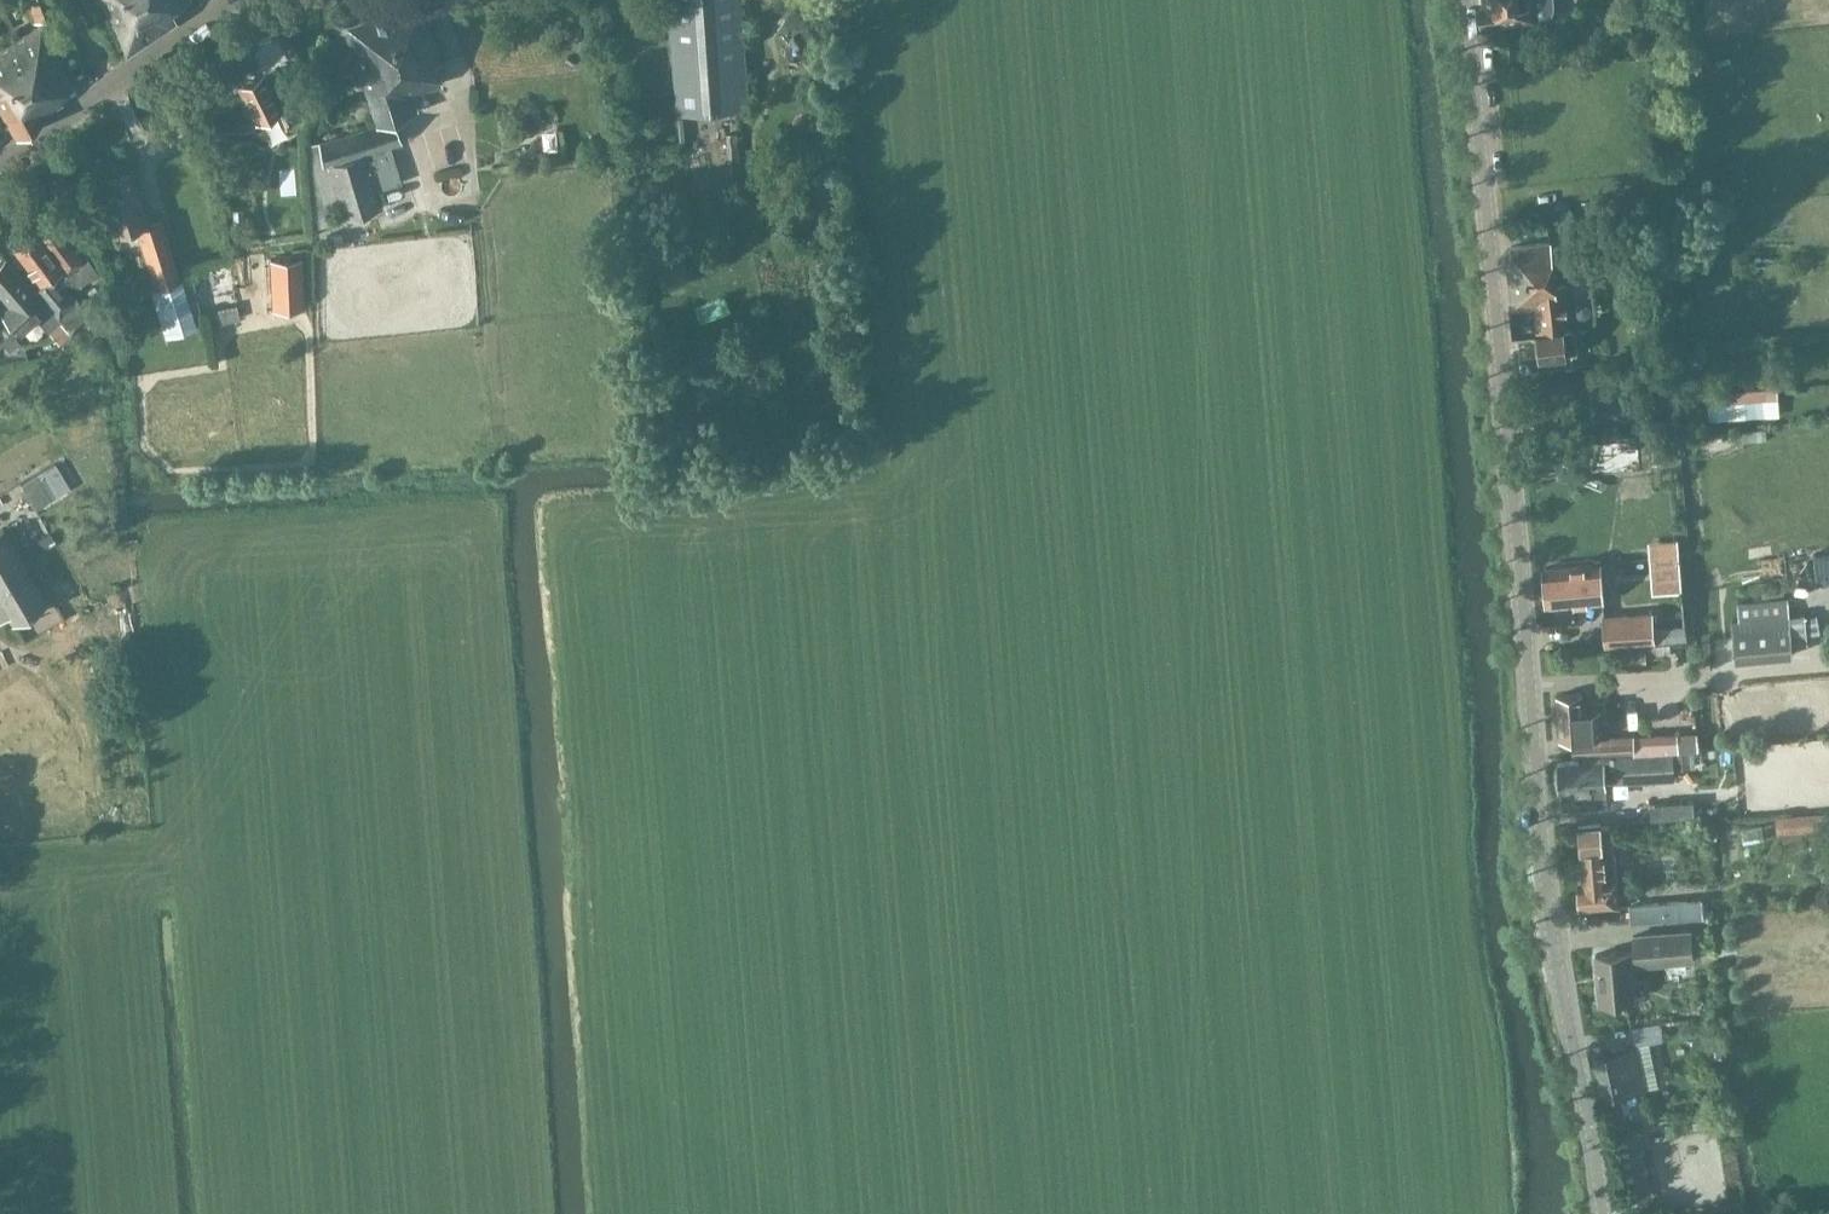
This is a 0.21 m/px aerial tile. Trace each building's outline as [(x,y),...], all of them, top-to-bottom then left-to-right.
[(53,0),(27,0),(34,21),(57,13),(53,0)] [(126,53),(176,19),(171,7),(185,0),(103,0),(126,53)] [(421,0),(420,0),(343,25),(376,124),(320,142),(308,145),(316,227),(380,208),(374,191),(402,182),(390,145),(401,141),(394,119),(411,113),(406,94),(442,84),(435,63),(441,61),(421,0)] [(678,113),(748,108),(747,93),(746,93),(740,0),(670,0),(678,113)] [(1484,7),(1479,7),(1481,27),(1536,22),(1536,19),(1544,18),(1548,16),(1551,13),(1553,8),(1553,4),(1553,0),(1483,0),(1484,7)] [(0,50),(0,109),(16,138),(43,119),(41,115),(62,102),(58,95),(74,84),(40,25),(0,50)] [(296,107),(277,68),(238,86),(255,120),(281,108),(283,114),(296,107)] [(137,228),(156,288),(150,289),(166,337),(195,327),(161,219),(148,224),(131,172),(108,180),(111,192),(101,195),(114,235),(137,228)] [(98,272),(87,256),(83,259),(77,251),(78,247),(72,238),(67,237),(55,220),(53,221),(47,223),(43,229),(15,249),(40,284),(38,285),(70,329),(89,313),(76,298),(74,300),(56,273),(64,267),(75,283),(80,285),(98,272)] [(1551,242),(1511,247),(1513,265),(1508,266),(1513,308),(1534,306),(1539,358),(1563,355),(1565,369),(1572,368),(1568,329),(1571,329),(1566,282),(1556,283),(1551,242)] [(48,330),(54,336),(65,334),(69,331),(59,320),(5,258),(0,263),(0,293),(10,304),(1,312),(17,330),(35,315),(48,330)] [(288,308),(304,308),(302,258),(286,259),(269,259),(272,309),(288,308)] [(197,302),(198,301),(201,316),(238,308),(234,293),(235,293),(229,266),(191,275),(197,302)] [(3,339),(10,347),(18,339),(0,319),(0,342),(3,339)] [(1642,416),(1640,387),(1591,391),(1594,420),(1642,416)] [(1707,393),(1708,406),(1709,422),(1779,417),(1777,388),(1707,393)] [(1592,475),(1640,471),(1637,441),(1590,445),(1592,475)] [(1650,560),(1679,558),(1678,540),(1649,543),(1650,560)] [(1816,546),(1795,548),(1796,569),(1817,568),(1816,546)] [(33,604),(0,548),(0,623),(33,604)] [(1601,564),(1595,564),(1537,569),(1541,607),(1604,602),(1604,600),(1608,598),(1611,594),(1610,584),(1607,579),(1605,565),(1601,564)] [(1788,598),(1738,602),(1739,619),(1732,619),(1736,660),(1793,655),(1792,645),(1808,644),(1805,615),(1790,616),(1788,598)] [(1686,640),(1685,624),(1653,627),(1652,613),(1604,617),(1606,646),(1655,642),(1686,640)] [(1699,747),(1698,734),(1677,735),(1677,733),(1633,736),(1633,735),(1602,737),(1600,710),(1584,711),(1582,694),(1557,696),(1560,740),(1573,739),(1574,755),(1699,747)] [(1616,784),(1674,780),(1672,751),(1614,754),(1616,784)] [(1579,757),(1579,762),(1557,764),(1559,792),(1562,791),(1563,809),(1607,805),(1605,769),(1613,769),(1612,754),(1579,757)] [(1776,815),(1777,830),(1824,827),(1823,811),(1776,815)] [(1580,908),(1620,904),(1612,825),(1599,827),(1599,823),(1575,825),(1578,852),(1579,852),(1582,885),(1578,886),(1580,908)] [(1702,899),(1629,905),(1631,922),(1703,916),(1702,899)] [(1596,954),(1599,1003),(1633,1000),(1631,965),(1693,960),(1691,931),(1633,936),(1634,951),(1596,954)] [(1643,1038),(1644,1021),(1618,1020),(1618,1036),(1643,1038)] [(1649,1043),(1636,1045),(1592,1054),(1601,1097),(1603,1096),(1609,1131),(1616,1129),(1628,1192),(1652,1187),(1640,1124),(1623,1128),(1617,1093),(1658,1085),(1649,1043)]
